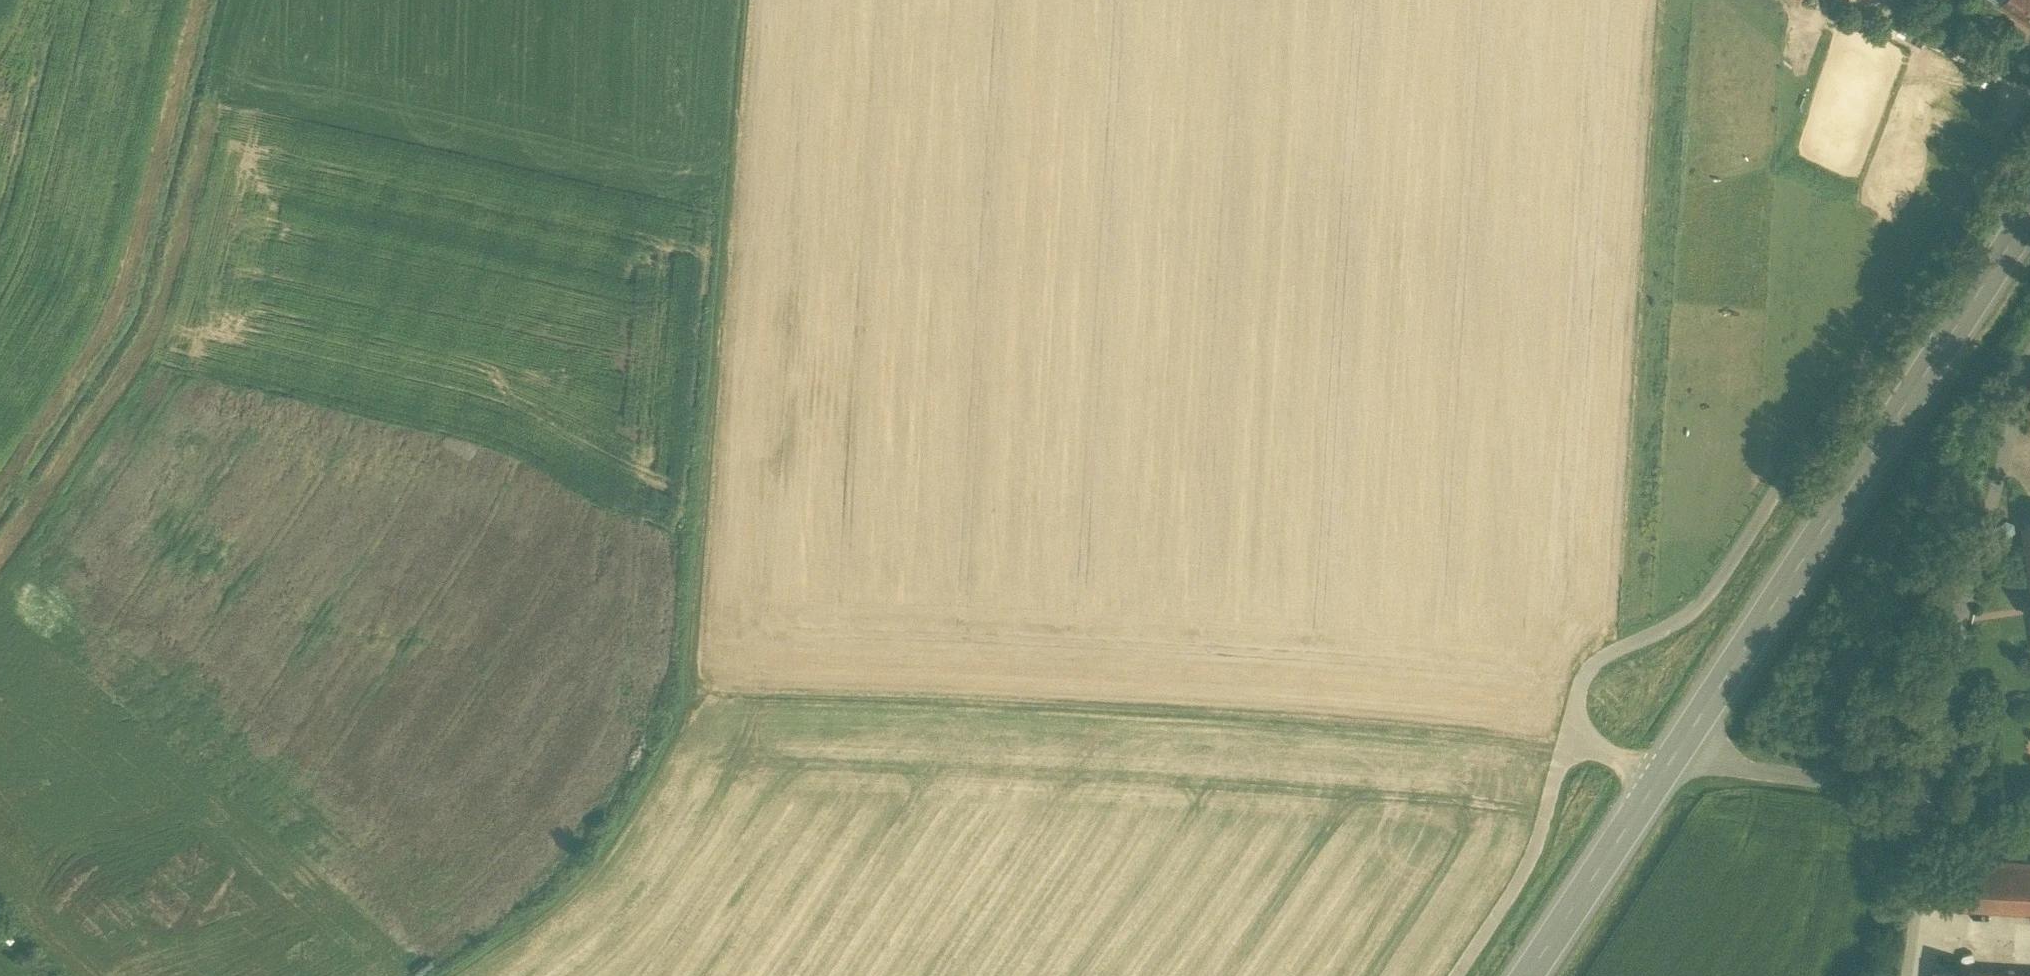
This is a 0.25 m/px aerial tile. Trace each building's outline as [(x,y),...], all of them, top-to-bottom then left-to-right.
[(1911,10),(1916,0),(1890,0),(1911,10)] [(2001,4),(2029,23),(2029,0),(2004,0),(2001,4)] [(2017,536),(2029,612),(2029,533),(2017,536)] [(1954,915),(2029,917),(2029,863),(1956,861),(1954,915)]
